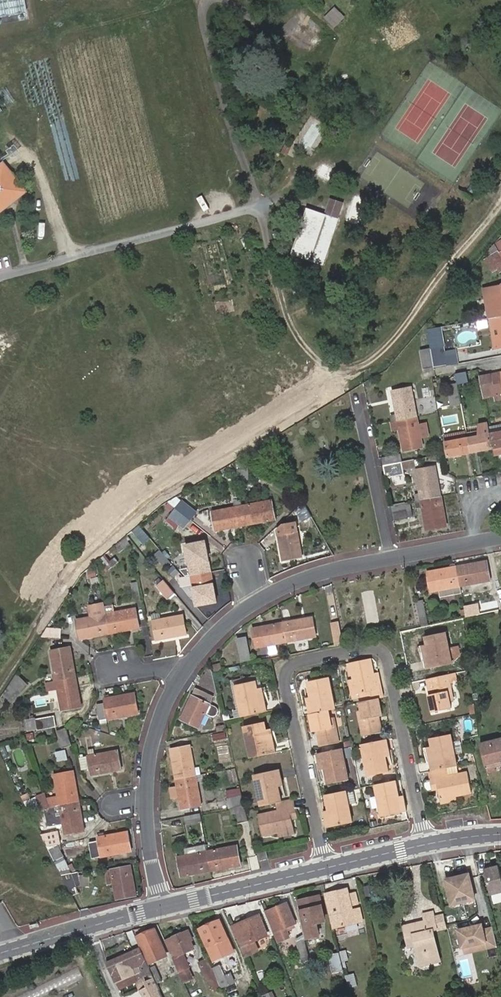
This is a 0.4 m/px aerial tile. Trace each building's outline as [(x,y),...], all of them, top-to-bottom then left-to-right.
[(25,13),(23,0),(0,0),(0,17),(25,13)] [(9,194),(14,191),(25,182),(16,172),(14,169),(12,167),(2,154),(0,156),(0,202),(9,194)] [(316,244),(326,215),(308,209),(294,255),(311,261),(323,265),(329,248),(316,244)] [(338,219),(326,215),(316,244),(329,248),(338,219)] [(494,244),(488,251),(490,255),(498,251),(494,244)] [(498,251),(490,255),(500,270),(500,269),(500,255),(498,251)] [(485,288),(490,318),(498,317),(500,316),(500,285),(485,288)] [(490,318),(496,348),(500,347),(500,336),(498,317),(490,318)] [(444,345),(440,326),(427,328),(431,347),(433,347),(444,345)] [(431,347),(434,366),(435,365),(447,364),(444,345),(433,347),(431,347)] [(424,367),(434,366),(431,347),(421,349),(424,367)] [(399,367),(393,362),(387,369),(393,374),(399,367)] [(491,375),(495,395),(500,394),(500,373),(491,375)] [(465,374),(458,375),(459,382),(467,381),(465,374)] [(495,395),(491,375),(480,377),(484,397),(495,395)] [(462,403),(458,384),(448,385),(452,404),(462,403)] [(396,415),(398,421),(417,418),(411,389),(392,392),(396,415)] [(417,418),(398,421),(399,429),(403,451),(422,448),(421,439),(420,432),(418,426),(417,418)] [(399,429),(398,421),(393,422),(391,423),(392,430),(399,429)] [(490,434),(500,432),(500,423),(489,426),(490,434)] [(426,425),(418,426),(420,432),(421,439),(428,437),(426,425)] [(444,434),(446,442),(468,438),(467,430),(444,434)] [(493,448),(494,455),(500,454),(500,432),(490,434),(493,448)] [(468,438),(471,452),(493,448),(490,434),(468,438)] [(449,456),(471,452),(468,438),(446,442),(449,456)] [(383,458),(384,466),(403,462),(402,455),(383,458)] [(238,460),(232,463),(235,474),(241,472),(238,460)] [(403,462),(384,466),(386,473),(404,469),(403,462)] [(421,500),(441,497),(435,467),(416,471),(420,494),(421,500)] [(183,501),(177,497),(168,502),(177,509),(183,501)] [(446,526),(441,497),(421,500),(423,509),(426,530),(446,526)] [(183,501),(177,509),(191,520),(197,513),(183,501)] [(271,501),(242,507),(246,526),(275,519),(271,501)] [(410,505),(402,506),(403,511),(406,511),(408,519),(413,518),(410,505)] [(403,511),(402,506),(392,508),(395,521),(408,519),(406,511),(403,511)] [(246,526),(242,507),(213,512),(217,532),(246,526)] [(305,507),(300,509),(307,521),(312,518),(305,507)] [(191,520),(177,509),(166,521),(176,529),(180,524),(185,528),(191,520)] [(279,536),(283,561),(302,557),(297,532),(295,525),(281,528),(283,535),(279,536)] [(133,531),(127,536),(142,553),(148,548),(152,545),(144,535),(140,539),(133,531)] [(129,544),(124,538),(113,548),(118,554),(129,544)] [(185,546),(191,576),(210,572),(205,542),(185,546)] [(103,568),(101,570),(104,574),(109,570),(118,562),(114,558),(111,562),(105,555),(97,562),(103,568)] [(457,567),(461,586),(491,580),(487,561),(457,567)] [(462,594),(461,586),(457,567),(428,573),(432,591),(441,590),(442,597),(456,595),(462,594)] [(192,586),(191,576),(189,569),(182,570),(187,577),(189,587),(192,586)] [(210,572),(191,576),(196,605),(216,601),(210,572)] [(175,594),(164,580),(157,586),(164,595),(168,599),(175,594)] [(141,596),(138,583),(132,584),(131,584),(134,597),(135,597),(141,596)] [(495,592),(497,605),(490,606),(490,611),(497,609),(500,609),(500,591),(495,592)] [(422,627),(428,625),(423,602),(417,603),(422,627)] [(110,634),(106,615),(105,609),(105,604),(90,607),(92,617),(77,620),(80,639),(110,634)] [(478,604),(463,606),(465,617),(480,614),(478,604)] [(105,609),(106,615),(110,634),(140,629),(136,610),(115,613),(114,608),(105,609)] [(156,640),(186,634),(183,616),(161,619),(153,621),(156,640)] [(282,623),(286,644),(317,638),(312,617),(282,623)] [(331,623),(335,645),(343,643),(339,621),(331,623)] [(268,648),(286,644),(282,623),(253,629),(258,650),(268,648)] [(47,628),(46,638),(60,638),(61,629),(47,628)] [(427,645),(431,668),(452,664),(449,648),(446,633),(425,637),(427,645)] [(252,660),(246,635),(238,637),(244,661),(252,660)] [(427,669),(431,668),(427,645),(422,646),(426,660),(427,669)] [(50,651),(56,681),(75,677),(70,647),(50,651)] [(275,647),(268,648),(270,655),(277,654),(275,647)] [(457,647),(449,648),(452,664),(459,658),(457,647)] [(370,658),(349,663),(353,679),(356,694),(361,693),(363,701),(378,697),(383,696),(381,688),(376,689),(373,673),(370,659),(370,658)] [(205,676),(215,680),(212,672),(208,669),(205,676)] [(378,671),(373,673),(376,689),(381,688),(378,671)] [(18,675),(4,694),(11,701),(27,685),(18,675)] [(448,692),(451,691),(448,675),(430,679),(433,695),(429,695),(433,713),(451,709),(450,701),(448,692)] [(215,680),(205,676),(204,676),(199,686),(218,695),(215,680)] [(75,677),(56,681),(56,683),(62,711),(81,708),(75,677)] [(309,688),(314,713),(328,710),(335,708),(328,678),(307,682),(309,687),(309,688)] [(356,694),(353,679),(348,680),(351,694),(356,694)] [(263,712),(258,689),(256,682),(235,686),(242,717),(263,712)] [(58,691),(56,683),(47,685),(49,693),(58,691)] [(196,688),(187,710),(189,712),(185,721),(190,723),(200,727),(207,713),(210,714),(212,715),(215,715),(216,714),(218,713),(219,711),(219,710),(218,708),(217,707),(215,706),(213,705),(210,704),(214,696),(196,688)] [(262,688),(258,689),(263,712),(267,712),(265,702),(262,688)] [(304,690),(309,714),(314,713),(309,688),(304,690)] [(107,720),(138,714),(135,695),(104,701),(105,704),(96,706),(98,721),(106,720),(107,720)] [(382,715),(378,697),(363,701),(360,702),(361,709),(363,719),(360,720),(363,735),(382,731),(378,716),(382,715)] [(314,713),(309,714),(313,732),(317,731),(320,746),(339,742),(336,726),(332,727),(330,717),(328,710),(314,713)] [(37,734),(42,733),(54,728),(50,717),(32,724),(32,723),(24,725),(27,735),(36,732),(37,734)] [(271,753),(266,729),(265,722),(244,726),(251,758),(271,753)] [(271,728),(266,729),(271,753),(277,752),(274,743),(271,728)] [(71,746),(65,730),(64,729),(56,732),(62,749),(71,746)] [(224,733),(212,736),(213,742),(226,740),(224,733)] [(438,769),(447,767),(459,765),(452,733),(431,738),(433,746),(438,769)] [(387,739),(382,740),(387,765),(392,764),(387,739)] [(482,745),(488,768),(500,764),(500,739),(482,745)] [(387,765),(382,740),(362,744),(368,776),(389,772),(387,765)] [(170,750),(176,780),(196,776),(190,746),(170,750)] [(432,770),(438,769),(433,746),(427,747),(431,761),(432,770)] [(321,753),(326,777),(328,784),(349,780),(342,748),(321,753)] [(89,756),(91,768),(92,775),(121,770),(119,751),(89,756)] [(66,752),(56,754),(58,762),(68,760),(66,752)] [(322,778),(326,777),(321,753),(317,753),(322,778)] [(84,769),(91,768),(89,756),(82,758),(84,769)] [(500,768),(500,764),(488,768),(489,774),(500,771),(499,768),(500,768)] [(441,798),(457,795),(472,792),(468,772),(449,776),(447,767),(438,769),(432,770),(429,771),(431,780),(437,779),(439,788),(441,798)] [(280,770),(275,771),(281,795),(285,794),(280,770)] [(262,807),(276,803),(282,802),(281,795),(275,771),(255,775),(262,807)] [(61,805),(79,802),(73,772),(55,775),(61,805)] [(196,776),(176,780),(177,786),(170,788),(172,799),(179,798),(182,809),(202,806),(196,776)] [(433,789),(439,788),(437,779),(431,780),(433,789)] [(382,816),(403,812),(398,787),(396,781),(376,785),(382,816)] [(403,812),(407,811),(402,786),(398,787),(403,812)] [(226,791),(230,809),(235,808),(245,806),(241,788),(226,791)] [(347,792),(350,805),(357,803),(354,790),(347,792)] [(327,802),(332,826),(353,822),(350,805),(347,792),(326,796),(327,802)] [(47,799),(46,795),(39,797),(42,808),(44,808),(50,807),(47,799)] [(59,798),(47,799),(50,807),(61,805),(59,798)] [(282,802),(276,803),(278,811),(259,815),(264,835),(279,832),(295,829),(293,818),(291,810),(296,808),(294,799),(282,802)] [(61,805),(50,807),(44,808),(48,828),(57,826),(64,825),(66,835),(84,832),(79,802),(61,805)] [(322,803),(327,827),(332,826),(327,802),(322,803)] [(245,806),(235,808),(239,824),(250,822),(245,806)] [(200,815),(185,818),(186,825),(202,822),(200,815)] [(41,834),(47,847),(60,844),(58,832),(49,833),(41,834)] [(93,859),(132,851),(128,832),(98,838),(99,841),(90,843),(93,859)] [(64,858),(60,844),(47,847),(62,875),(72,873),(64,858)] [(208,852),(212,871),(241,865),(238,846),(208,852)] [(182,876),(212,871),(208,852),(179,858),(182,876)] [(269,859),(268,852),(260,854),(261,861),(269,859)] [(485,869),(492,895),(500,893),(500,876),(498,866),(485,869)] [(136,896),(131,867),(111,870),(113,884),(116,900),(136,896)] [(79,873),(63,877),(73,896),(80,895),(77,888),(82,887),(79,873)] [(469,874),(446,879),(452,905),(475,899),(469,874)] [(332,914),(335,925),(336,927),(363,920),(362,919),(360,909),(359,907),(355,908),(352,909),(351,906),(354,905),(358,904),(355,891),(349,893),(339,895),(338,891),(327,893),(332,914)] [(304,921),(303,921),(305,932),(307,938),(320,934),(317,922),(326,920),(325,916),(320,896),(299,901),(304,921)] [(280,911),(279,907),(269,911),(278,931),(286,927),(296,923),(289,906),(280,911)] [(405,926),(409,945),(417,943),(422,963),(440,959),(433,930),(437,929),(433,911),(423,913),(425,921),(405,926)] [(269,935),(260,915),(234,927),(246,953),(258,948),(255,941),(269,935)] [(201,929),(211,952),(217,950),(219,956),(234,950),(220,920),(201,929)] [(482,923),(458,930),(462,947),(486,941),(488,948),(497,946),(493,930),(484,932),(482,923)] [(286,927),(278,931),(283,941),(291,937),(286,927)] [(156,931),(137,939),(142,949),(149,965),(168,957),(156,931)] [(190,931),(169,941),(174,952),(176,951),(178,956),(174,958),(181,973),(193,967),(186,953),(195,949),(191,941),(194,939),(190,931)] [(304,935),(297,937),(302,962),(309,961),(304,935)] [(109,964),(118,984),(119,985),(120,988),(121,988),(123,990),(131,986),(138,983),(135,976),(142,973),(149,988),(142,992),(145,996),(164,996),(158,985),(151,970),(149,965),(142,949),(109,964)] [(344,966),(340,949),(329,952),(333,969),(344,966)] [(226,978),(217,957),(211,959),(221,981),(226,978)] [(209,960),(200,964),(209,983),(218,980),(209,960)] [(151,970),(158,985),(163,983),(157,968),(151,970)] [(355,972),(346,974),(349,985),(358,983),(355,972)] [(142,973),(135,976),(138,983),(142,991),(142,992),(149,988),(142,973)] [(138,983),(131,986),(135,995),(142,991),(138,983)]
